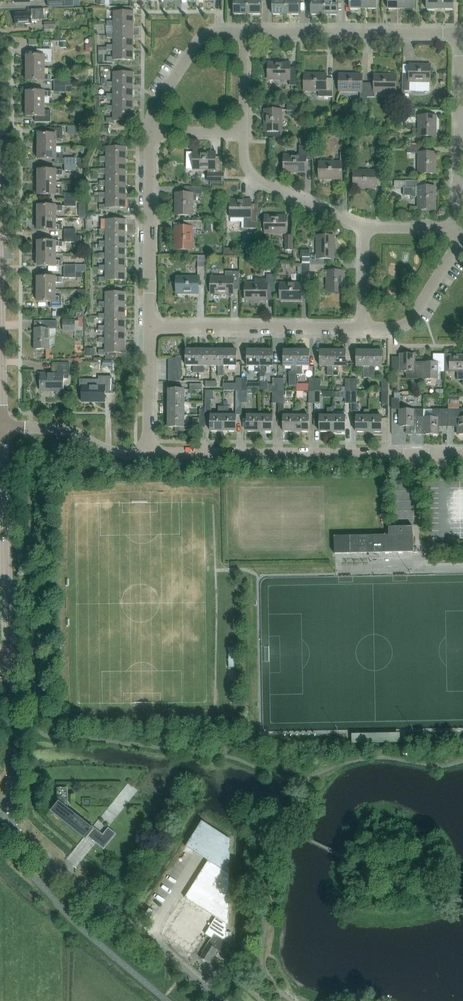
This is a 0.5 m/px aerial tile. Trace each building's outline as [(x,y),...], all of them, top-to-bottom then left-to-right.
[(234,14),(247,14),(246,0),(234,0),(234,14)] [(247,14),(260,14),(260,0),(246,0),(247,14)] [(272,14),(285,14),(285,0),(272,0),(272,14)] [(285,14),(298,14),(299,0),(285,0),(285,14)] [(310,14),(324,14),(324,0),(310,0),(310,14)] [(324,14),(337,14),(337,0),(324,0),(324,14)] [(362,9),(362,0),(349,0),(349,9),(362,9)] [(362,9),(375,9),(376,0),(362,0),(362,9)] [(401,9),(401,0),(388,0),(388,9),(401,9)] [(401,9),(414,9),(414,0),(401,0),(401,9)] [(439,9),(439,0),(426,0),(426,9),(439,9)] [(439,9),(453,9),(453,0),(439,0),(439,9)] [(31,10),(31,13),(15,14),(15,23),(22,23),(22,24),(31,24),(31,20),(36,20),(43,20),(43,9),(31,10)] [(113,27),(113,25),(133,25),(133,12),(113,12),(113,22),(107,22),(107,26),(113,27)] [(133,25),(113,25),(113,27),(113,34),(107,34),(107,38),(113,39),(113,37),(133,37),(133,25)] [(113,51),(113,49),(132,49),(133,37),(113,37),(113,39),(113,45),(107,45),(107,50),(113,51)] [(132,49),(113,49),(113,51),(113,57),(107,57),(107,62),(113,63),(113,60),(132,61),(132,49)] [(26,56),(26,68),(44,68),(44,62),(50,62),(51,50),(36,50),(36,56),(26,56)] [(289,67),(289,62),(269,62),(269,81),(288,81),(288,85),(296,85),(296,67),(289,67)] [(409,83),(430,83),(430,64),(409,64),(409,74),(402,74),(402,91),(409,91),(409,83)] [(44,68),(26,68),(25,80),(50,81),(51,76),(44,75),(44,68)] [(113,88),(112,85),(132,86),(132,73),(113,73),(113,82),(107,82),(106,87),(113,88)] [(319,97),(332,97),(332,79),(326,78),(326,73),(305,73),(305,93),(319,93),(319,97)] [(367,98),(367,84),(360,84),(360,73),(340,73),(340,93),(360,93),(360,103),(367,103),(367,98)] [(367,84),(367,98),(374,98),(374,94),(395,94),(395,74),(375,74),(375,84),(367,84)] [(113,100),(113,97),(132,97),(132,86),(112,85),(113,88),(113,95),(106,95),(106,99),(113,100)] [(26,91),(25,104),(44,105),(44,98),(50,98),(50,92),(26,91)] [(132,97),(113,97),(113,100),(112,107),(106,107),(106,111),(112,112),(112,110),(132,110),(132,97)] [(44,105),(25,104),(25,116),(35,116),(35,122),(50,123),(50,111),(44,111),(44,105)] [(265,109),(264,138),(280,138),(281,110),(265,109)] [(112,110),(112,112),(112,118),(106,118),(106,122),(112,124),(112,121),(132,121),(132,110),(112,110)] [(437,137),(437,116),(417,116),(417,136),(437,137)] [(37,134),(37,146),(56,147),(56,140),(62,140),(62,129),(46,129),(46,134),(37,134)] [(299,144),(299,154),(285,154),(285,174),(305,174),(305,160),(312,160),(312,145),(299,144)] [(56,147),(37,146),(37,158),(62,159),(62,153),(55,153),(56,147)] [(407,153),(417,153),(417,174),(436,174),(437,153),(420,153),(420,146),(407,146),(407,153)] [(105,163),(105,160),(125,160),(125,148),(105,147),(105,157),(99,157),(99,161),(105,163)] [(214,157),(214,151),(194,151),(194,171),(207,171),(206,181),(223,181),(223,174),(221,174),(222,157),(214,157)] [(340,161),(320,161),(320,182),(341,182),(341,171),(347,172),(347,153),(340,153),(340,161)] [(105,175),(105,172),(125,172),(125,160),(105,160),(105,163),(105,169),(99,169),(99,173),(105,175)] [(375,170),(355,170),(354,190),(375,191),(376,182),(382,182),(382,166),(375,166),(375,170)] [(37,170),(37,182),(55,183),(55,175),(62,175),(62,170),(37,170)] [(125,172),(105,172),(105,175),(105,181),(99,181),(99,185),(105,187),(105,184),(125,184),(125,172)] [(434,188),(436,188),(418,188),(419,181),(405,180),(405,188),(403,188),(403,196),(411,196),(411,197),(416,197),(416,196),(418,196),(418,207),(416,207),(416,208),(436,208),(434,208),(434,188)] [(55,183),(37,182),(36,195),(62,195),(62,189),(55,189),(55,183)] [(125,184),(105,184),(105,187),(105,193),(99,193),(99,198),(105,198),(105,196),(124,196),(125,184)] [(183,193),(174,193),(174,214),(194,214),(194,199),(198,199),(198,194),(202,194),(202,187),(183,187),(183,193)] [(124,196),(105,196),(105,198),(105,205),(99,205),(99,209),(105,211),(106,208),(124,208),(124,196)] [(251,204),(251,199),(230,199),(230,218),(243,218),(243,229),(256,229),(256,223),(257,223),(258,204),(251,204)] [(37,206),(36,218),(55,218),(55,211),(62,211),(62,206),(37,206)] [(285,234),(285,215),(265,214),(265,234),(285,234)] [(55,218),(36,218),(36,231),(61,231),(62,225),(55,225),(55,218)] [(105,235),(105,232),(124,233),(124,220),(105,220),(105,230),(99,230),(99,234),(105,235)] [(183,228),(174,228),(174,249),(194,249),(194,229),(202,229),(202,221),(183,221),(183,228)] [(105,247),(105,244),(124,244),(124,233),(105,232),(105,235),(105,241),(99,241),(99,246),(105,247)] [(323,258),(336,258),(336,237),(316,237),(315,255),(309,255),(309,250),(300,250),(300,257),(302,257),(302,265),(309,265),(323,265),(323,258)] [(37,241),(37,254),(55,254),(55,247),(62,247),(62,242),(37,241)] [(105,259),(105,256),(124,256),(124,244),(105,244),(105,247),(105,253),(99,253),(99,258),(105,259)] [(245,254),(256,254),(256,245),(246,245),(245,254)] [(55,254),(37,254),(36,266),(62,266),(62,261),(55,261),(55,254)] [(124,256),(105,256),(105,259),(105,265),(99,265),(99,270),(105,271),(105,268),(124,269),(124,256)] [(281,302),(301,302),(301,292),(309,292),(309,274),(309,271),(309,265),(302,265),(301,265),(301,274),(301,282),(281,282),(281,302)] [(197,275),(177,275),(177,295),(198,295),(198,286),(205,286),(205,267),(197,267),(197,275)] [(105,268),(105,271),(105,277),(99,277),(99,282),(105,283),(105,280),(124,280),(124,269),(105,268)] [(345,271),(325,271),(325,291),(345,292),(345,271)] [(225,275),(212,275),(212,295),(232,295),(232,290),(239,290),(239,272),(225,272),(225,275)] [(255,282),(246,282),(246,302),(266,302),(266,292),(273,292),(273,275),(266,275),(266,279),(255,279),(255,282)] [(36,277),(36,289),(55,289),(55,283),(62,283),(62,277),(36,277)] [(99,306),(105,308),(105,305),(124,305),(124,292),(117,292),(117,287),(109,287),(109,292),(105,292),(105,302),(99,302),(99,306)] [(55,289),(36,289),(36,302),(49,302),(49,308),(61,308),(61,296),(55,296),(55,289)] [(124,305),(105,305),(105,308),(105,314),(98,314),(98,318),(105,320),(105,317),(124,317),(124,305)] [(105,317),(105,320),(105,326),(98,326),(98,330),(105,332),(105,329),(124,329),(124,317),(105,317)] [(74,330),(75,320),(63,320),(62,330),(74,330)] [(42,329),(34,328),(34,349),(49,349),(49,329),(57,329),(57,322),(42,321),(42,329)] [(105,344),(105,340),(124,340),(124,329),(105,329),(105,332),(105,338),(98,338),(98,342),(105,344)] [(124,354),(124,340),(105,340),(105,344),(105,350),(98,350),(98,355),(105,356),(105,353),(116,354),(124,354)] [(193,373),(198,373),(198,350),(185,350),(185,366),(193,366),(193,373)] [(211,350),(198,350),(198,373),(203,373),(204,366),(210,366),(211,350)] [(223,377),(223,366),(223,350),(211,350),(210,366),(217,366),(217,377),(223,377)] [(236,350),(223,350),(223,366),(236,366),(236,350)] [(255,372),(260,372),(260,350),(247,350),(247,366),(255,366),(255,372)] [(272,350),(260,350),(260,372),(260,377),(265,377),(265,367),(272,367),(272,350)] [(283,367),(296,367),(296,350),(283,350),(283,367)] [(309,351),(296,350),(296,367),(309,367),(309,351)] [(332,376),(333,351),(320,351),(320,366),(327,367),(327,376),(332,376)] [(345,351),(333,351),(332,376),(338,376),(338,367),(345,367),(345,351)] [(363,378),(369,378),(369,351),(356,351),(356,367),(363,367),(363,378)] [(381,351),(369,351),(369,378),(374,378),(374,367),(381,367),(381,351)] [(443,371),(443,355),(437,354),(437,363),(423,363),(423,380),(438,380),(438,371),(443,371)] [(423,380),(423,363),(414,363),(414,355),(399,355),(399,371),(406,371),(406,380),(423,380)] [(443,371),(450,371),(450,370),(457,370),(457,379),(462,379),(462,356),(450,356),(450,355),(443,355),(443,371)] [(56,363),(56,373),(40,373),(40,390),(55,390),(55,394),(64,394),(64,380),(69,380),(69,363),(56,363)] [(272,379),(271,385),(267,385),(267,391),(271,391),(277,391),(277,379),(272,379)] [(100,387),(82,386),(82,402),(105,402),(105,394),(110,394),(111,381),(100,381),(100,387)] [(168,389),(167,402),(184,402),(184,390),(168,389)] [(184,402),(167,402),(167,415),(184,415),(184,402)] [(210,431),(223,432),(223,407),(218,407),(218,415),(210,415),(210,431)] [(223,407),(223,432),(235,432),(235,416),(228,415),(228,407),(223,407)] [(319,416),(319,432),(332,432),(332,416),(332,412),(332,407),(327,407),(326,416),(319,416)] [(290,416),(283,416),(283,432),(295,432),(296,416),(296,410),(292,410),(292,411),(290,416)] [(300,416),(299,411),(299,410),(296,410),(296,416),(295,432),(308,432),(308,416),(300,416)] [(355,432),(368,433),(368,417),(368,410),(364,410),(364,417),(356,416),(355,432)] [(423,435),(423,418),(414,418),(414,410),(399,410),(399,427),(406,427),(406,435),(423,435)] [(423,418),(423,435),(438,436),(438,427),(447,427),(447,410),(423,410),(423,418)] [(447,427),(456,427),(456,435),(462,435),(462,417),(462,410),(447,410),(447,427)] [(332,416),(332,432),(344,433),(344,416),(344,412),(332,412),(332,416)] [(184,415),(167,415),(167,427),(175,428),(175,432),(183,432),(183,428),(184,428),(184,415)] [(246,432),(259,432),(259,416),(246,415),(246,432)] [(259,416),(259,432),(271,432),(271,416),(259,416)] [(368,417),(368,433),(381,433),(381,417),(368,417)] [(334,554),(413,552),(417,552),(417,548),(413,548),(413,527),(390,527),(389,527),(389,535),(334,536),(334,554)] [(399,743),(399,734),(351,735),(351,744),(399,743)] [(68,807),(67,788),(56,788),(57,812),(85,835),(92,827),(68,807)] [(157,820),(153,825),(157,829),(161,824),(157,820)] [(184,899),(164,931),(174,937),(173,940),(183,946),(185,944),(195,950),(205,935),(211,939),(208,944),(207,944),(202,953),(199,958),(208,964),(212,957),(217,951),(221,953),(227,943),(225,942),(226,925),(228,925),(229,875),(229,840),(204,825),(188,851),(207,863),(184,899)] [(108,828),(95,843),(103,850),(116,834),(108,828)]
